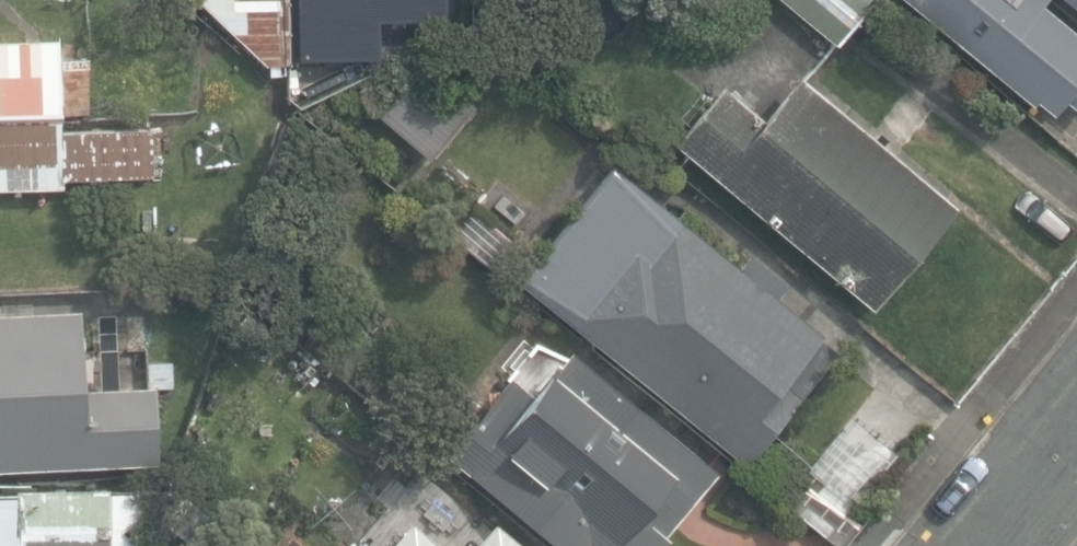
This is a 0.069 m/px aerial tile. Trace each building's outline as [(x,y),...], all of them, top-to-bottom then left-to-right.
[(294,105),(341,89),(341,0),(198,0),(231,31),(223,41),(255,70),(263,60),(268,65),(293,62),(294,105)] [(837,46),(875,0),(782,0),(834,43),(837,46)] [(1032,108),(1036,103),(1053,117),(1066,102),(1076,112),(1076,36),(1041,7),(1047,0),(902,0),(1032,108)] [(1076,10),(1076,0),(1065,0),(1076,10)] [(63,116),(63,110),(91,109),(89,57),(60,58),(59,37),(0,39),(0,118),(63,116)] [(676,145),(874,310),(959,207),(801,76),(765,120),(725,86),(676,145)] [(64,187),(64,178),(152,176),(151,126),(63,128),(63,118),(0,120),(0,188),(64,187)] [(468,207),(504,241),(533,210),(502,182),(496,177),(468,207)] [(566,319),(747,465),(838,351),(823,338),(827,333),(777,293),(785,282),(748,253),(738,265),(670,211),(664,218),(643,201),(619,232),(611,225),(597,242),(605,248),(582,276),(593,285),(566,319)] [(154,464),(151,391),(92,394),(88,314),(0,318),(0,471),(154,464)] [(562,545),(663,545),(669,538),(664,533),(718,466),(572,349),(560,364),(556,360),(531,391),(510,374),(446,453),(562,545)] [(171,359),(146,362),(149,388),(175,385),(171,359)] [(838,545),(845,545),(869,517),(807,465),(780,498),(838,545)] [(141,484),(19,487),(19,490),(0,491),(0,545),(142,545),(141,484)] [(196,545),(197,545),(217,519),(185,495),(165,523),(196,545)] [(412,519),(390,545),(444,545),(412,519)] [(496,520),(474,545),(527,545),(496,520)]
